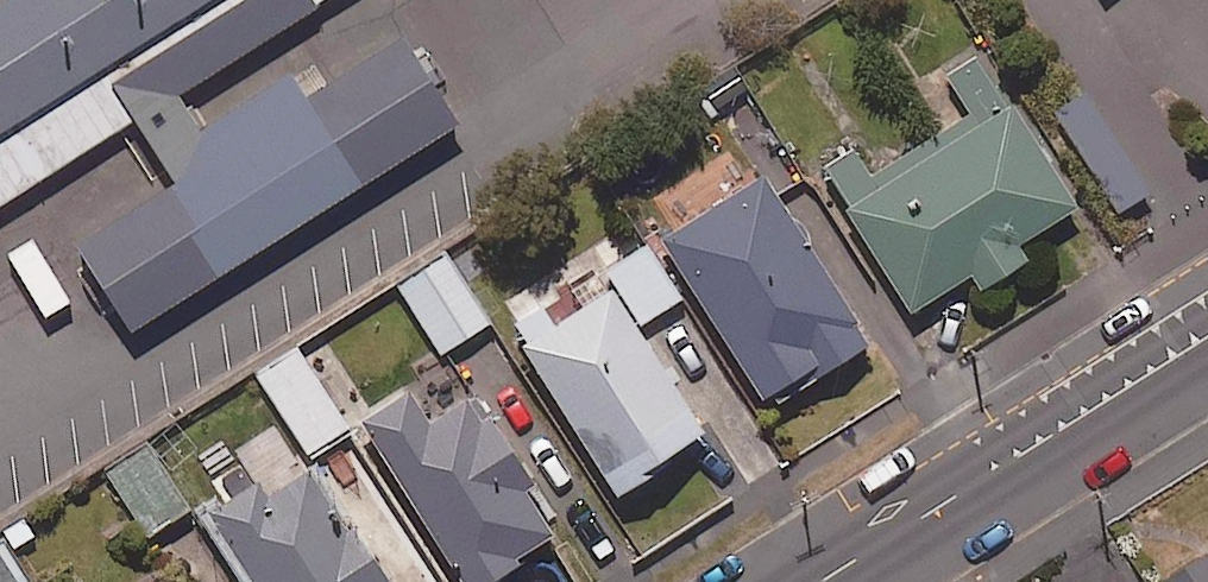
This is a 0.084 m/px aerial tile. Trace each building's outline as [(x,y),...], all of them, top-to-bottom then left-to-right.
[(137,109),(185,185),(90,245),(134,315),(451,115),(403,40),(307,100),(293,78),(200,136),(172,92),(319,0),(0,0),(0,195),(137,109)] [(1077,200),(981,48),(948,69),(970,104),(873,164),(857,139),(821,162),(912,306),(972,269),(979,280),(1027,250),(1019,237),(1077,200)] [(787,143),(748,84),(715,105),(754,165),(787,143)] [(1147,194),(1087,94),(1057,112),(1117,212),(1147,194)] [(873,336),(765,167),(661,233),(764,394),(774,388),(779,395),(873,336)] [(669,446),(705,424),(639,319),(682,292),(632,213),(612,226),(627,250),(604,264),(613,278),(609,280),(599,264),(516,315),(528,335),(525,337),(618,487),(632,478),(638,481),(658,469),(659,461),(673,452),(669,446)] [(441,347),(491,316),(445,244),(395,276),(441,347)] [(354,426),(297,338),(254,366),(311,453),(354,426)] [(357,412),(466,581),(480,581),(520,556),(517,550),(555,526),(527,482),(536,476),(493,409),(484,415),(468,390),(433,413),(410,378),(357,412)] [(148,531),(190,504),(145,435),(103,462),(148,531)] [(208,503),(259,581),(393,581),(397,579),(358,518),(351,522),(311,461),(273,486),(262,469),(208,503)] [(3,531),(0,533),(0,581),(35,581),(3,531)] [(1166,581),(1207,581),(1207,555),(1166,581)]
